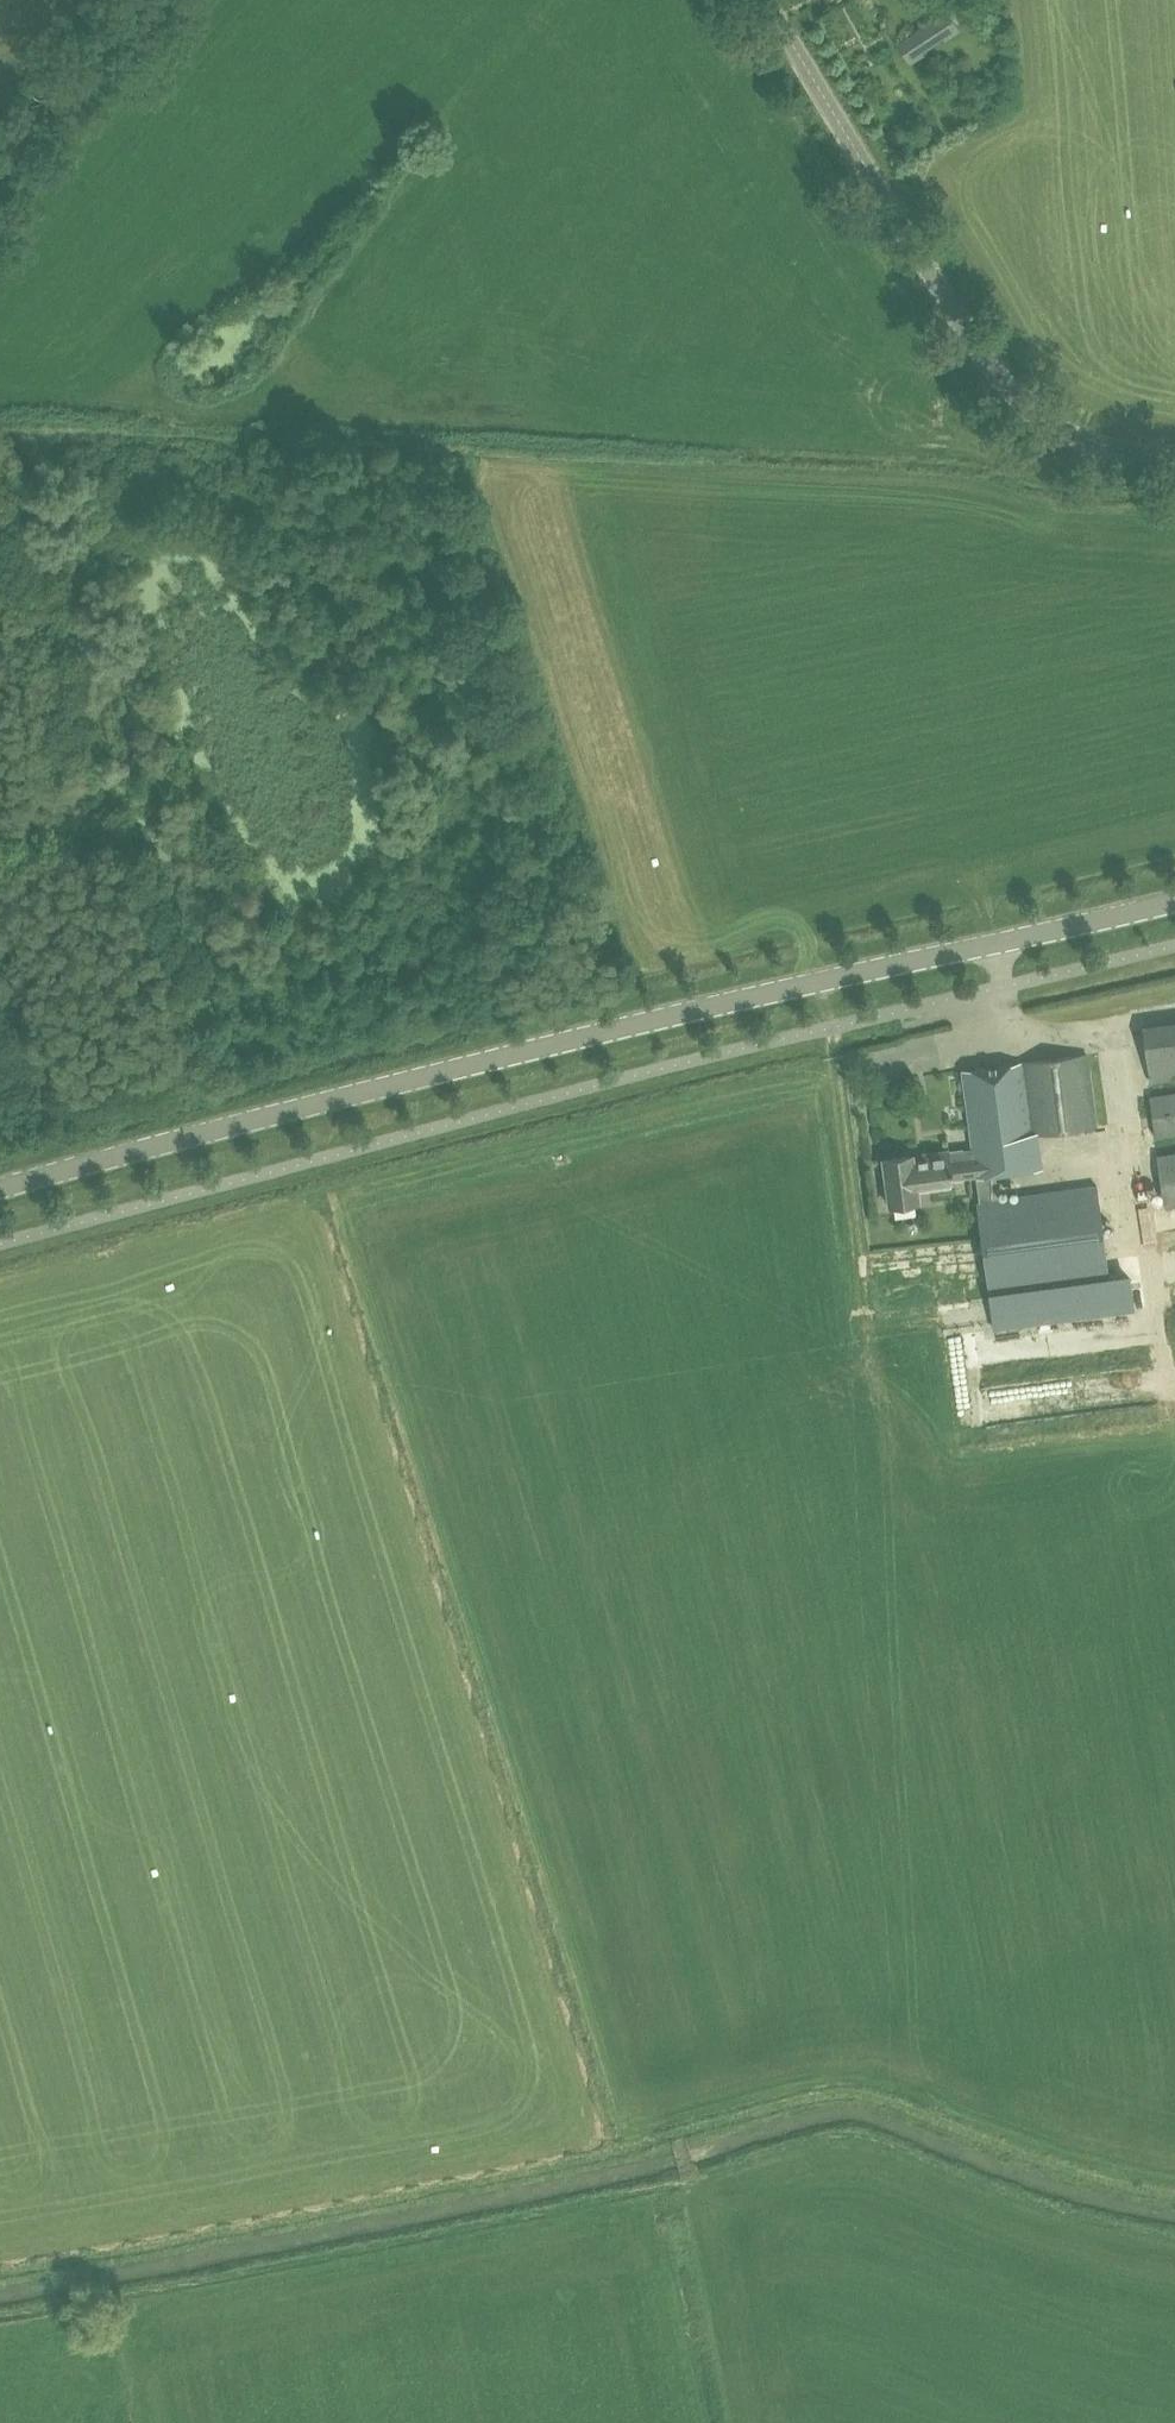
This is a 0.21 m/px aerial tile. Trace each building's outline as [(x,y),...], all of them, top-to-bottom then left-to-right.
[(947,10),(898,43),(911,63),(925,54),(923,51),(944,36),(946,39),(960,30),(947,10)] [(1150,1074),(1174,1071),(1174,1026),(1144,1030),(1150,1074)] [(978,1174),(979,1183),(996,1181),(995,1173),(1042,1166),(1038,1133),(1096,1125),(1087,1054),(964,1069),(974,1147),(884,1159),(890,1205),(919,1201),(917,1184),(953,1179),(953,1178),(978,1174)] [(1156,1134),(1174,1132),(1174,1093),(1150,1096),(1156,1134)] [(1165,1204),(1174,1203),(1174,1153),(1158,1155),(1165,1204)] [(998,1198),(996,1181),(979,1183),(981,1200),(979,1201),(995,1326),(1135,1308),(1131,1279),(1110,1282),(1097,1185),(998,1198)]
